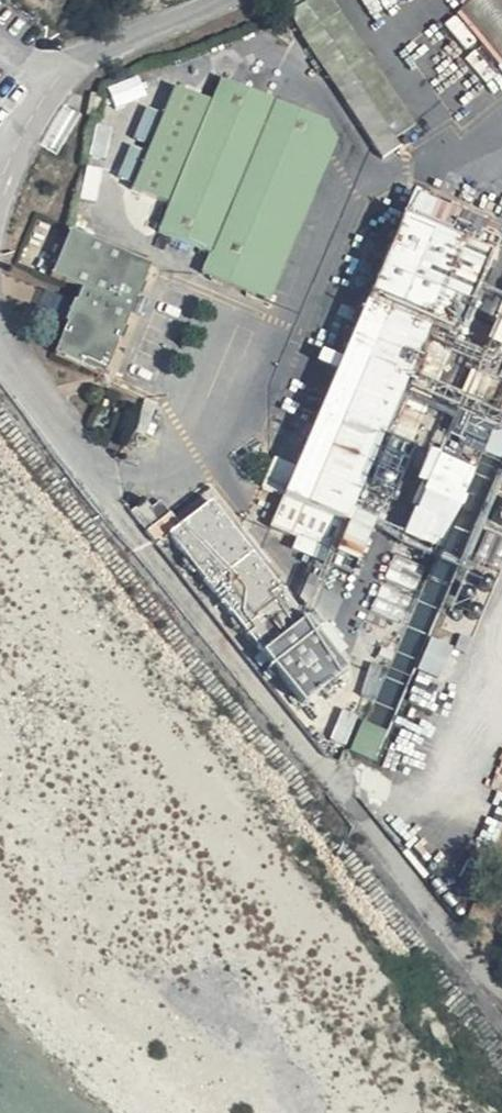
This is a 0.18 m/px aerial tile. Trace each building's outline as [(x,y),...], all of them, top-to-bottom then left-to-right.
[(338,0),(294,0),(283,7),(387,166),(408,152),(401,141),(413,133),(420,143),(428,138),(338,0)] [(459,13),(501,64),(501,0),(475,0),(459,13)] [(346,131),(221,77),(169,202),(157,234),(211,255),(201,275),(273,306),(346,131)] [(169,202),(211,97),(174,83),(133,187),(169,202)] [(491,255),(398,216),(341,353),(322,345),(313,366),(333,374),(293,468),(274,460),(260,493),(281,502),(268,532),(358,570),(491,255)] [(55,278),(84,291),(56,356),(105,378),(153,268),(74,234),(55,278)] [(493,336),(501,341),(501,321),(493,336)] [(453,419),(449,442),(494,450),(498,427),(453,419)] [(406,532),(441,548),(477,469),(442,453),(406,532)] [(171,515),(147,534),(292,717),(348,673),(211,500),(179,525),(171,515)] [(421,673),(439,681),(453,651),(435,643),(421,673)] [(340,710),(332,741),(349,745),(357,714),(340,710)] [(354,754),(375,763),(388,735),(367,726),(354,754)]
